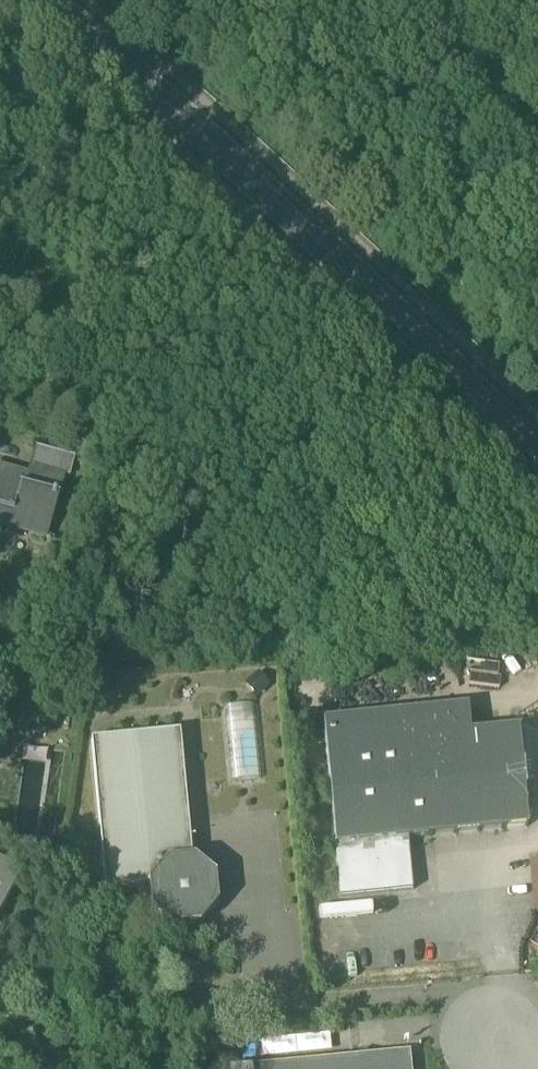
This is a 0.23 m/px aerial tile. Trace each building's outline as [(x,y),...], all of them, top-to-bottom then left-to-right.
[(61,477),(65,478),(70,461),(36,451),(31,468),(61,477)] [(31,468),(28,479),(58,488),(61,477),(31,468)] [(43,537),(58,488),(28,479),(0,471),(0,511),(10,514),(6,526),(43,537)] [(6,526),(10,514),(0,511),(0,525),(6,526)] [(482,658),(481,681),(512,683),(513,660),(482,658)] [(323,721),(334,846),(407,839),(527,828),(518,729),(470,733),(468,707),(323,721)] [(105,889),(148,885),(148,882),(166,862),(191,859),(179,732),(91,740),(105,889)] [(412,891),(407,839),(334,846),(339,898),(412,891)] [(193,858),(191,859),(166,862),(148,882),(148,885),(150,910),(172,928),(199,925),(217,904),(215,876),(193,858)] [(17,879),(0,870),(0,912),(17,879)] [(252,1067),(252,1068),(411,1068),(409,1052),(369,1056),(363,1051),(357,1057),(252,1066),(252,1067)]
